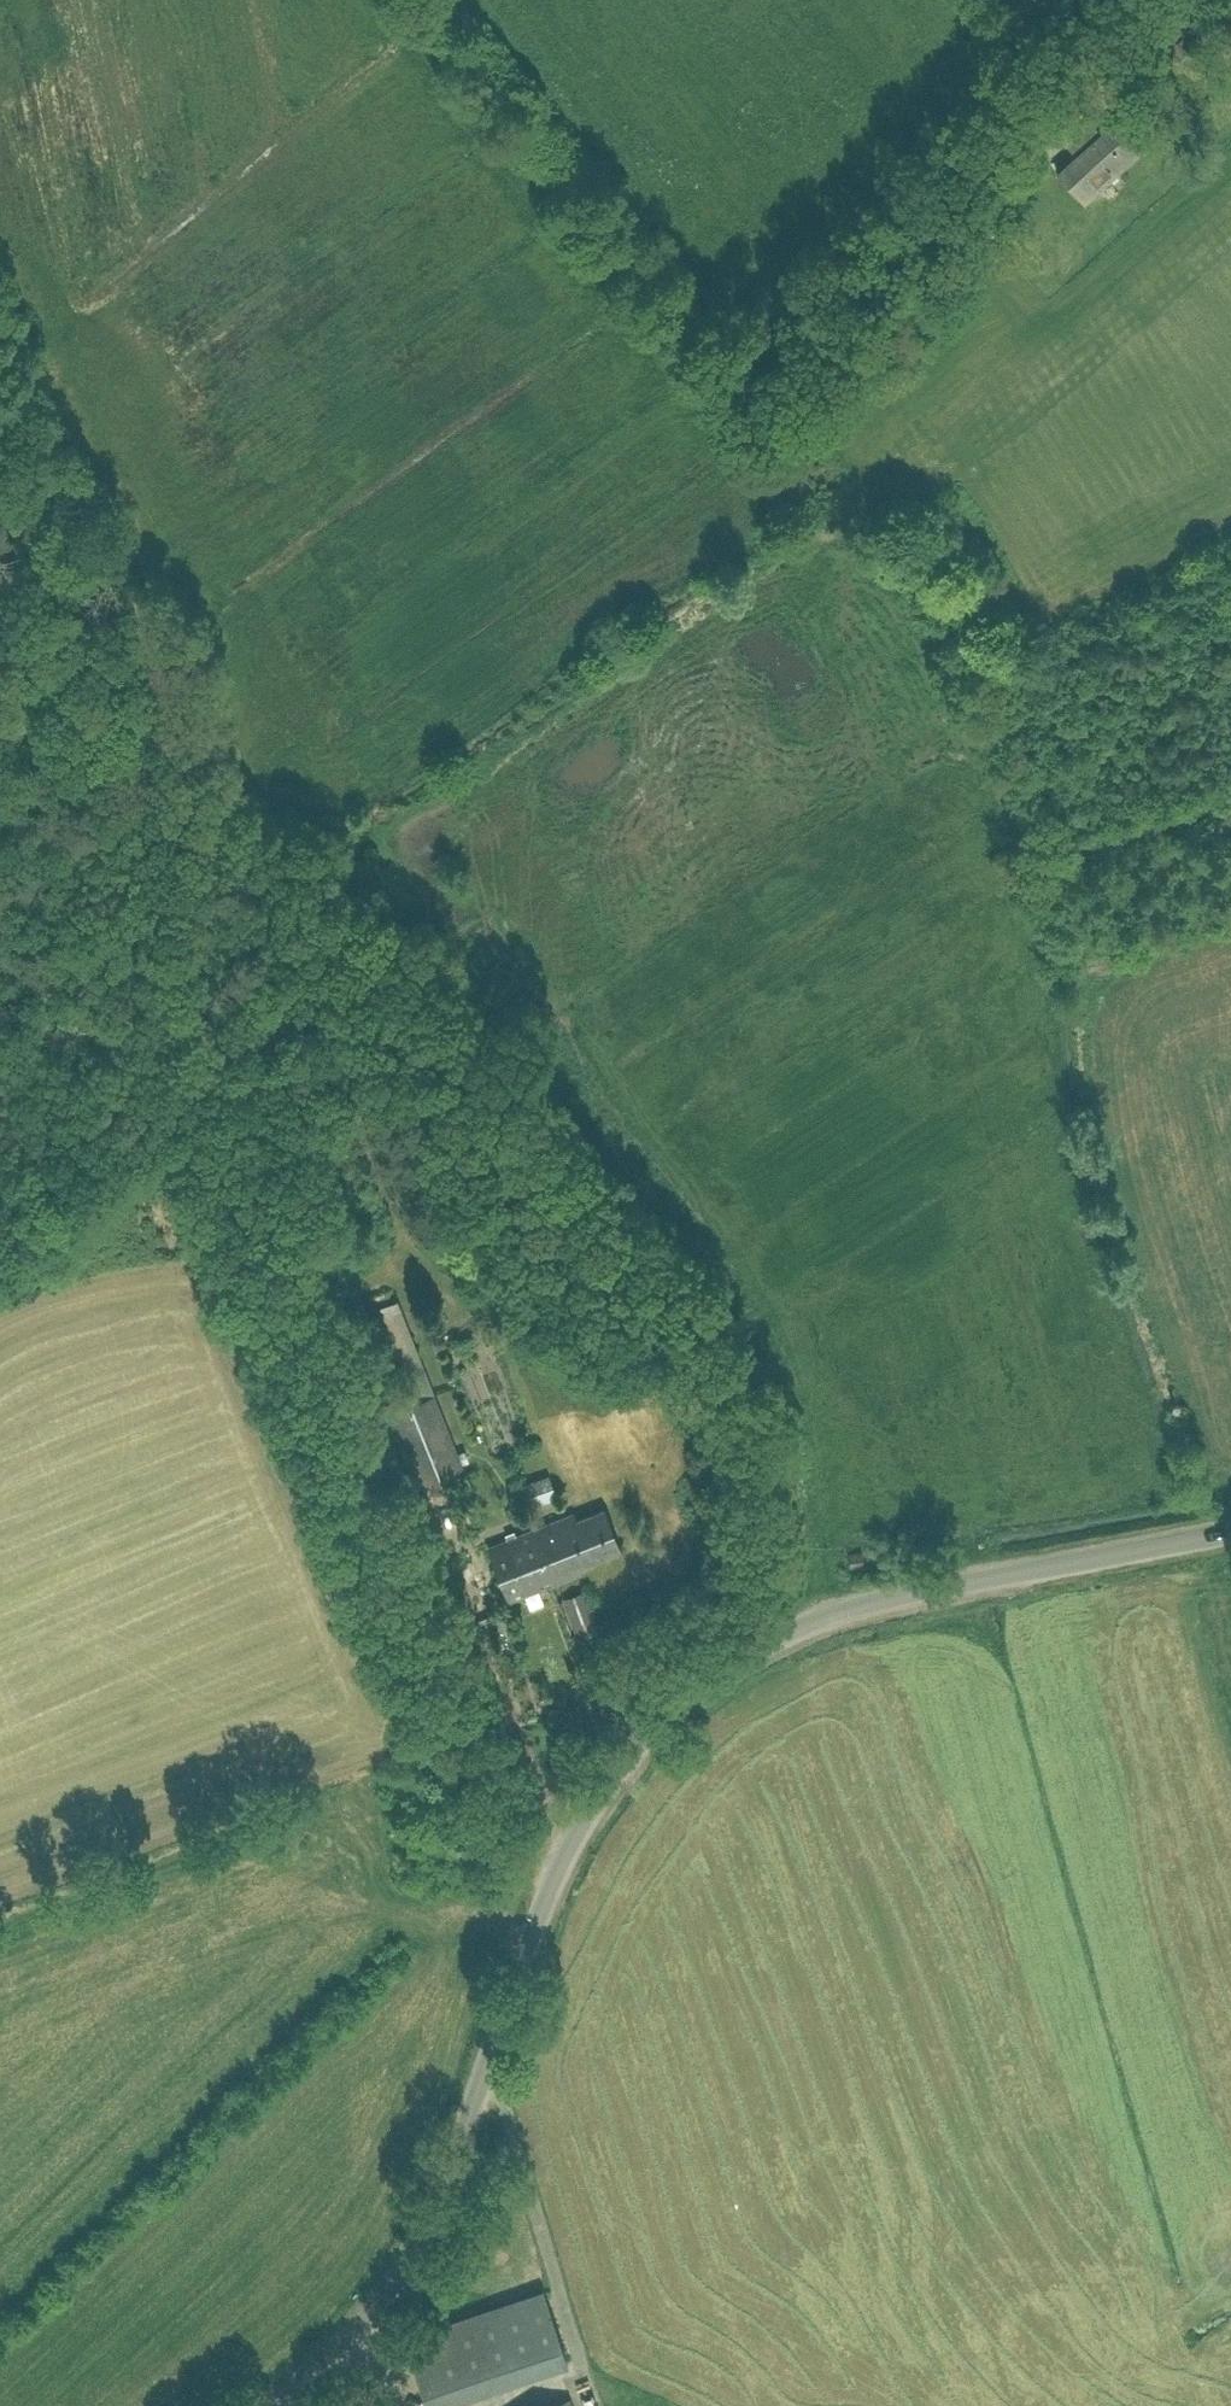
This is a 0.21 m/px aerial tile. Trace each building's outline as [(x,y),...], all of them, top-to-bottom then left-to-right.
[(1067,95),(1042,119),(1075,154),(1056,171),(1083,202),(1141,150),(1114,119),(1100,132),(1090,121),(1091,119),(1067,95)] [(456,1451),(432,1392),(395,1298),(372,1307),(409,1401),(387,1410),(416,1482),(461,1464),(460,1459),(466,1457),(463,1448),(456,1451)] [(555,1495),(548,1474),(521,1484),(528,1505),(555,1495)] [(531,1529),(552,1583),(581,1571),(578,1563),(619,1547),(603,1507),(575,1518),(573,1512),(531,1529)] [(552,1583),(531,1529),(488,1546),(508,1598),(538,1586),(539,1588),(552,1583)] [(596,1623),(584,1591),(564,1598),(576,1630),(596,1623)] [(567,2361),(543,2287),(404,2332),(428,2405),(429,2405),(567,2361)] [(569,2397),(541,2405),(572,2405),(569,2397)]
